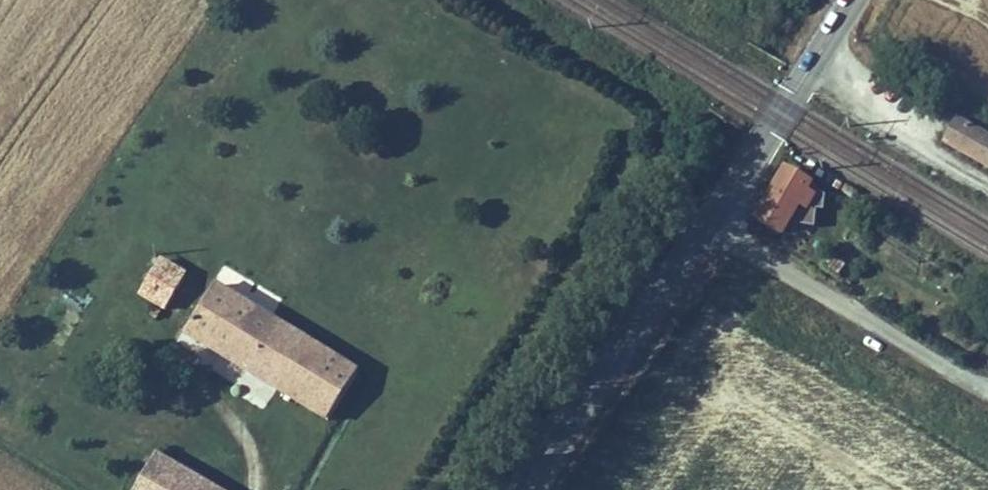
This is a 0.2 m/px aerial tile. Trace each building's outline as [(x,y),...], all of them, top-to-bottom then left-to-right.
[(963,117),(950,139),(987,162),(987,133),(963,117)] [(818,203),(819,197),(826,199),(827,189),(808,183),(809,181),(789,168),(760,213),(781,226),(787,216),(814,221),(818,203)] [(186,283),(165,271),(140,314),(162,325),(186,283)] [(254,379),(282,325),(217,290),(189,344),(254,379)] [(282,325),(254,379),(279,393),(312,340),(282,325)] [(363,367),(312,340),(279,393),(334,422),(363,367)] [(163,458),(143,489),(215,489),(163,458)]
